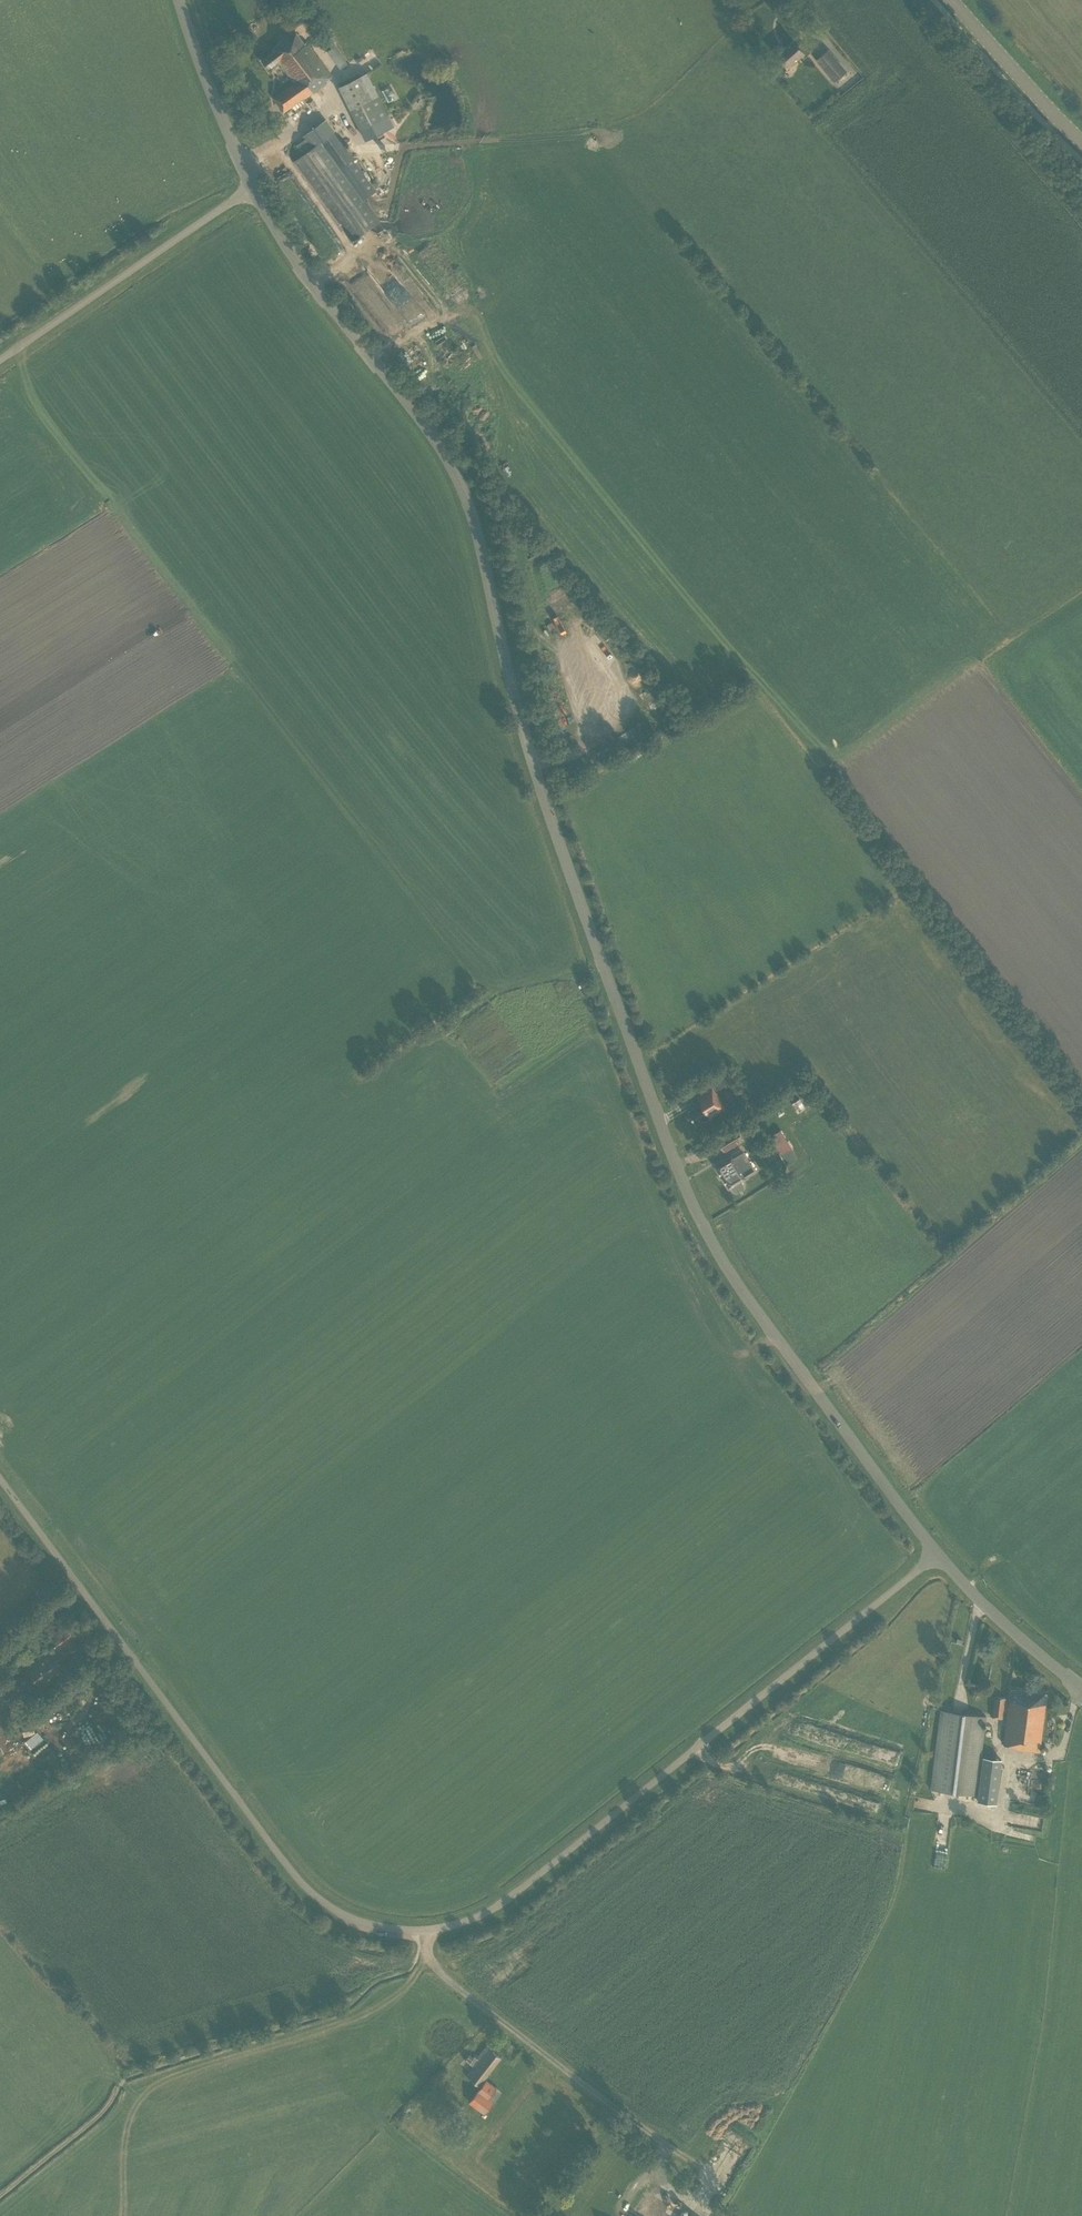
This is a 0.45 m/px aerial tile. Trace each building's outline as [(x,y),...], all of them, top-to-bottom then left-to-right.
[(296,33),(284,42),(283,41),(273,48),(275,51),(262,61),(268,69),(273,65),(275,67),(280,64),(294,83),(273,98),(284,113),(305,98),(305,99),(326,84),(324,81),(331,76),(307,42),(304,44),(296,33)] [(803,42),(798,46),(793,41),(777,55),(787,68),(802,56),(804,58),(811,52),(803,42)] [(335,44),(328,48),(341,68),(348,63),(335,44)] [(828,50),(816,60),(834,81),(846,71),(828,50)] [(362,131),(373,125),(373,124),(389,116),(367,73),(339,87),(362,131)] [(242,85),(247,95),(252,93),(246,82),(242,85)] [(297,145),(304,155),(294,162),(351,242),(380,221),(364,199),(376,191),(325,119),(302,136),(305,140),(297,145)] [(377,145),(374,134),(367,135),(370,146),(377,145)] [(382,268),(373,275),(383,290),(382,294),(387,301),(387,303),(380,307),(396,311),(386,317),(388,321),(403,325),(415,316),(418,304),(408,289),(392,285),(398,282),(387,265),(378,263),(382,268)] [(358,284),(364,289),(360,294),(371,303),(380,292),(363,278),(358,284)] [(425,291),(429,286),(421,281),(418,286),(425,291)] [(519,546),(526,554),(532,550),(525,541),(519,546)] [(619,675),(637,693),(652,678),(640,666),(637,668),(632,663),(619,675)] [(569,710),(582,705),(577,692),(564,698),(569,710)] [(660,697),(651,700),(655,713),(664,711),(660,697)] [(611,766),(614,773),(625,768),(622,761),(611,766)] [(609,772),(598,776),(601,784),(612,780),(609,772)] [(600,787),(589,792),(592,797),(602,792),(600,787)] [(725,1066),(710,1075),(717,1087),(732,1077),(725,1066)] [(712,1088),(699,1096),(703,1102),(688,1112),(695,1124),(703,1119),(704,1120),(724,1108),(712,1088)] [(792,1103),(797,1112),(805,1107),(799,1098),(792,1103)] [(721,1147),(724,1151),(743,1140),(736,1128),(717,1139),(721,1147)] [(767,1142),(775,1155),(784,1151),(782,1148),(786,1145),(781,1137),(777,1139),(776,1137),(767,1142)] [(754,1142),(760,1151),(764,1148),(758,1139),(754,1142)] [(742,1151),(731,1157),(731,1156),(716,1165),(729,1187),(732,1186),(734,1190),(736,1191),(738,1191),(742,1188),(743,1186),(743,1184),(741,1180),(745,1178),(739,1169),(735,1172),(733,1169),(737,1167),(736,1165),(746,1159),(742,1151)] [(748,1162),(741,1167),(747,1176),(754,1172),(748,1162)] [(1011,1689),(1009,1702),(1004,1701),(1005,1698),(995,1697),(993,1717),(1002,1719),(1003,1711),(1008,1711),(1004,1745),(1014,1746),(1014,1749),(1024,1750),(1024,1753),(1029,1754),(1030,1751),(1040,1752),(1047,1693),(1011,1689)] [(941,1711),(931,1789),(976,1795),(986,1717),(941,1711)] [(25,1742),(31,1749),(44,1738),(37,1731),(25,1742)] [(1001,1760),(983,1758),(978,1802),(996,1805),(1001,1760)] [(1043,1829),(1044,1815),(1026,1814),(1025,1828),(1043,1829)] [(949,1858),(949,1845),(935,1844),(934,1857),(949,1858)] [(466,2076),(479,2086),(501,2058),(492,2051),(486,2047),(477,2059),(475,2057),(474,2058),(470,2055),(466,2061),(474,2066),(466,2076)] [(469,2102),(484,2114),(501,2092),(486,2080),(469,2102)] [(682,2211),(647,2193),(636,2215),(690,2215),(682,2211)]
